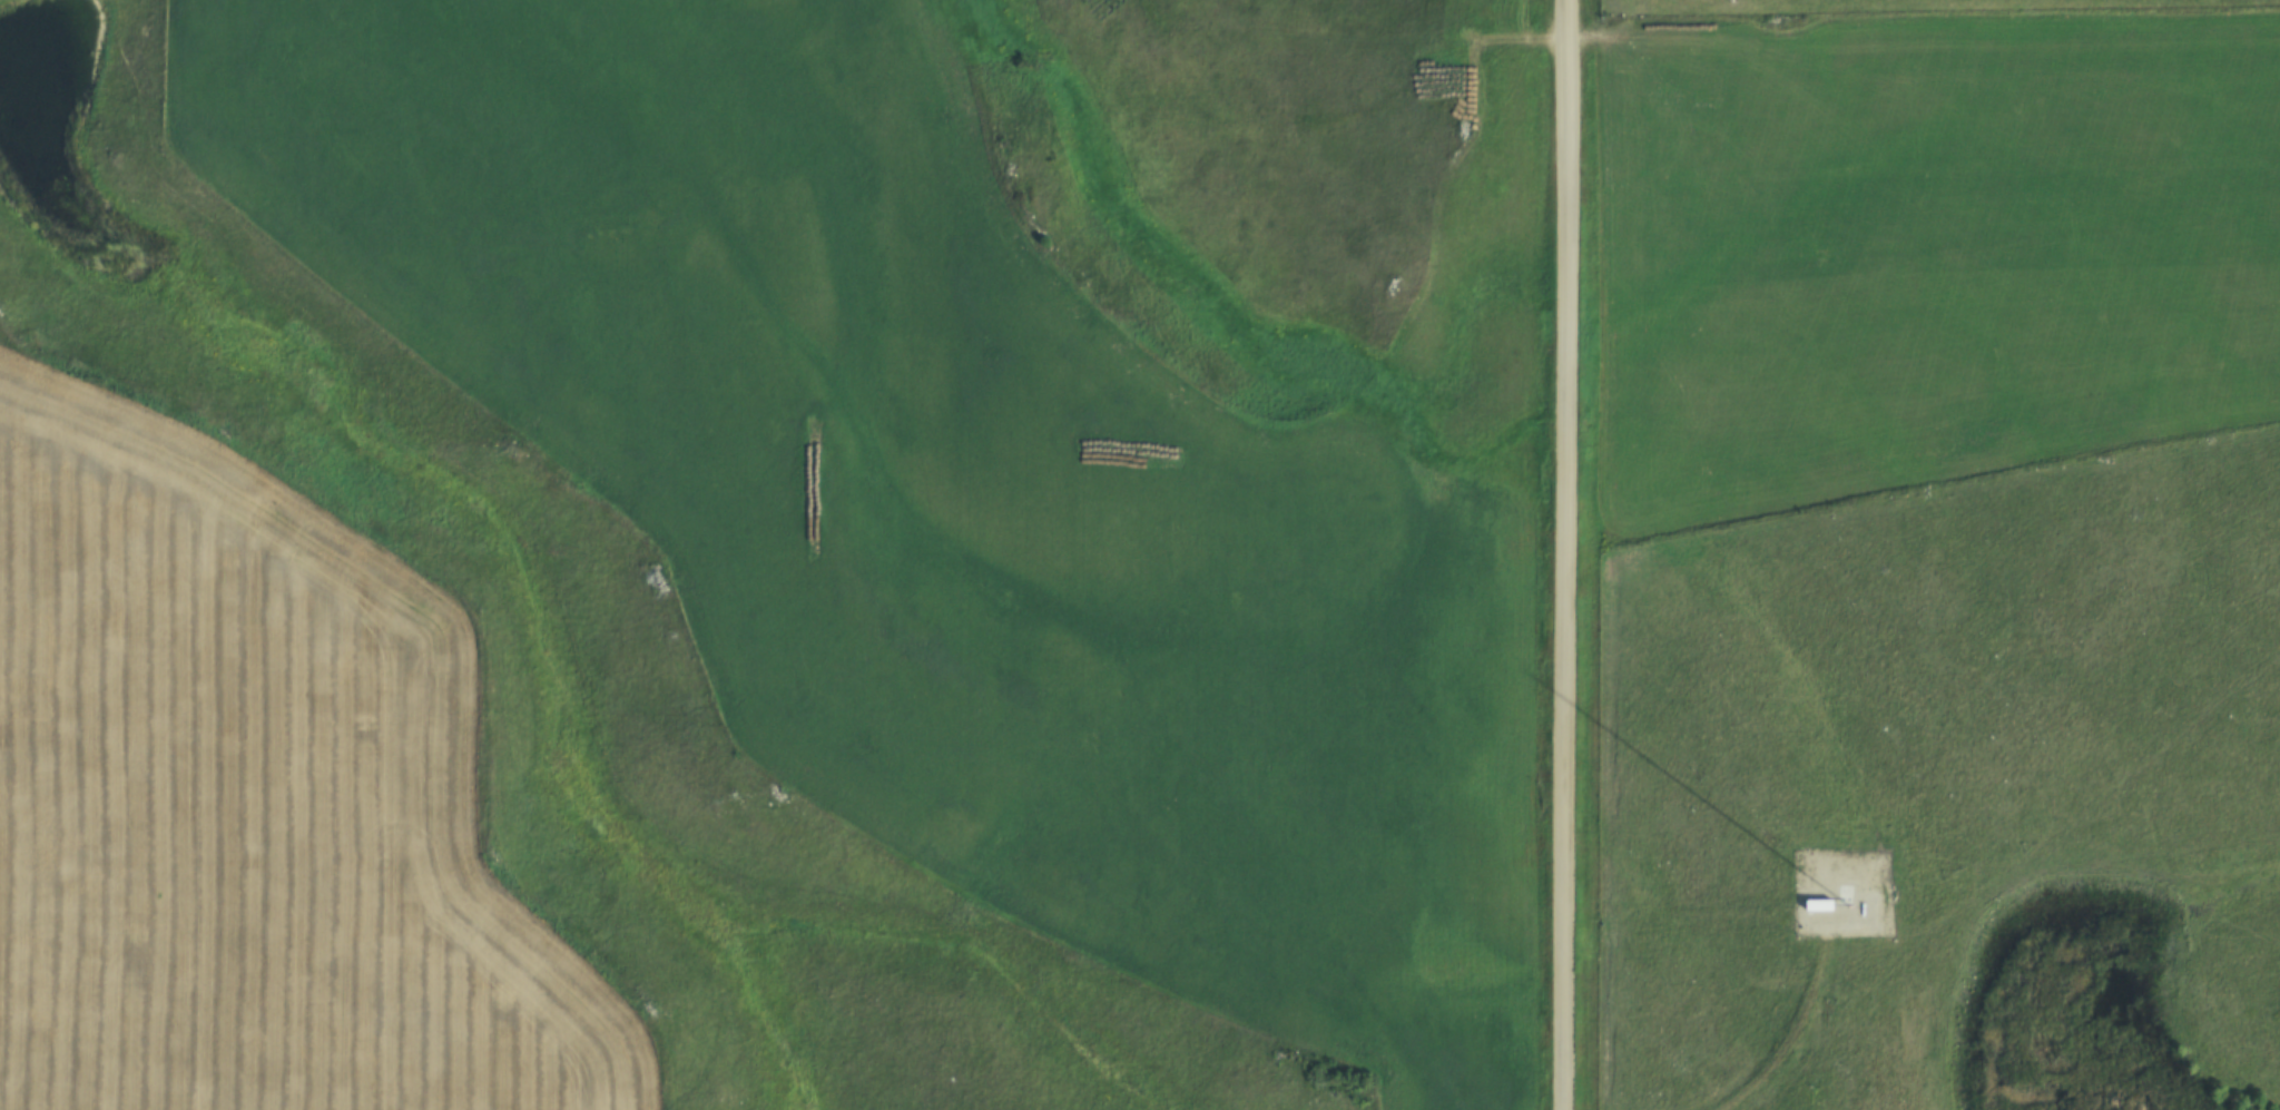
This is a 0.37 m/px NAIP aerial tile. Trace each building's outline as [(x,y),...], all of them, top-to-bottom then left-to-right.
[(1807,891),(1839,890),(1839,904),(1807,904),(1807,891)]
